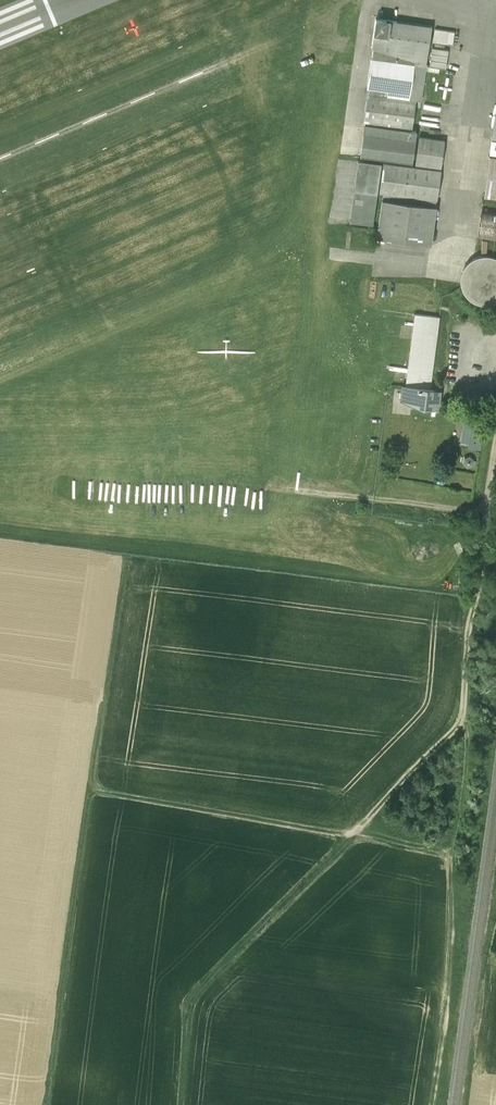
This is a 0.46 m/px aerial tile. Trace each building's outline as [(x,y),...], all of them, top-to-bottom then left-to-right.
[(431,26),(375,18),(371,47),(373,48),(426,64),(431,26)] [(448,31),(435,29),(433,42),(446,43),(448,31)] [(454,32),(448,31),(446,43),(452,44),(454,32)] [(448,49),(431,46),(428,70),(438,71),(439,66),(445,67),(448,49)] [(372,59),(426,66),(426,64),(373,48),(372,59)] [(372,59),(371,59),(367,86),(368,86),(422,93),(426,66),(372,59)] [(422,93),(368,86),(364,121),(412,128),(416,100),(421,101),(422,93)] [(416,130),(365,124),(360,157),(412,164),(415,140),(416,130)] [(445,140),(419,137),(415,164),(441,167),(445,140)] [(484,197),(495,199),(495,155),(489,154),(484,197)] [(381,162),(358,159),(349,221),(372,224),(381,162)] [(437,199),(440,170),(384,163),(380,192),(383,192),(436,199),(437,199)] [(383,192),(382,198),(435,206),(436,199),(383,192)] [(431,245),(436,206),(435,206),(382,198),(377,238),(431,245)] [(481,207),(478,239),(495,241),(495,209),(481,207)] [(469,300),(478,305),(488,306),(495,303),(495,258),(493,257),(488,256),(483,256),(479,256),(474,258),(466,264),(461,273),(460,283),(461,288),(464,294),(469,300)] [(440,317),(414,313),(407,373),(405,385),(417,387),(427,388),(429,388),(430,388),(440,317)] [(417,387),(405,385),(401,385),(401,386),(400,400),(424,409),(439,407),(441,390),(438,389),(433,389),(430,388),(429,388),(427,388),(417,387)] [(463,427),(461,441),(468,442),(480,443),(482,429),(477,429),(479,413),(468,412),(468,414),(466,427),(463,427)] [(462,464),(467,467),(472,465),(474,460),(469,455),(464,457),(462,464)]
